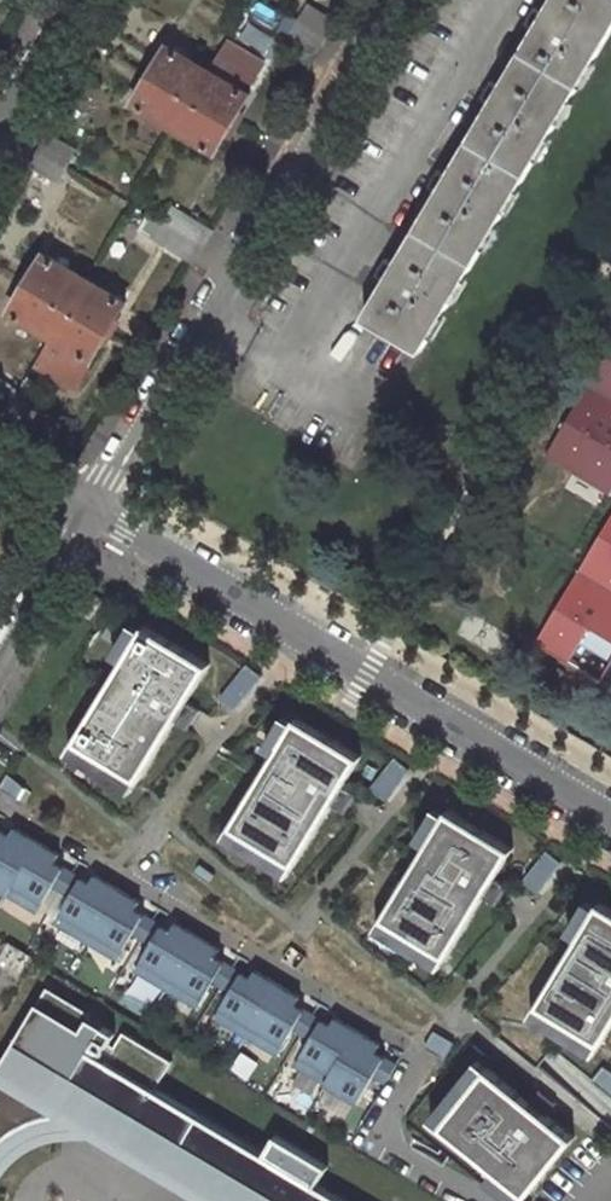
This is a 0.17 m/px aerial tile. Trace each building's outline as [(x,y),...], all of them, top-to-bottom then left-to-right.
[(364,316),(422,350),(610,33),(610,0),(552,0),(546,10),(536,4),(525,22),(536,29),(502,84),(492,79),(482,96),(491,102),(449,174),(439,168),(429,185),(439,191),(394,265),(386,259),(377,275),(385,281),(364,316)] [(328,38),(336,23),(308,7),(300,21),(328,38)] [(328,38),(300,21),(289,38),(317,55),(328,38)] [(226,43),(209,71),(193,98),(233,123),(249,95),(246,93),(263,65),(226,43)] [(168,47),(153,73),(193,98),(209,71),(168,47)] [(193,98),(153,73),(134,105),(174,129),(193,98)] [(214,153),(233,123),(193,98),(174,129),(214,153)] [(78,150),(49,132),(40,147),(69,164),(78,150)] [(40,147),(30,165),(58,182),(69,164),(40,147)] [(204,246),(213,230),(185,213),(176,229),(204,246)] [(165,247),(193,264),(193,263),(204,246),(176,229),(165,247)] [(43,256),(28,282),(69,306),(84,280),(43,256)] [(125,305),(84,280),(69,306),(110,330),(125,305)] [(69,306),(28,282),(9,312),(50,336),(69,306)] [(78,385),(110,330),(69,306),(50,336),(33,365),(49,375),(58,373),(78,385)] [(610,493),(610,347),(546,456),(610,493)] [(58,373),(49,375),(75,390),(78,385),(58,373)] [(0,381),(0,415),(3,416),(18,390),(1,380),(0,381)] [(3,416),(18,426),(33,399),(18,390),(3,416)] [(536,643),(601,682),(610,665),(610,518),(536,643)] [(148,625),(71,750),(132,787),(209,662),(148,625)] [(303,716),(226,841),(287,879),(364,754),(303,716)] [(457,808),(380,933),(442,970),(519,845),(457,808)] [(41,913),(57,886),(72,860),(0,817),(0,889),(41,913)] [(71,894),(54,922),(121,962),(138,934),(153,908),(72,860),(57,886),(71,894)] [(533,1028),(594,1066),(610,1037),(610,904),(610,903),(533,1028)] [(152,942),(135,970),(200,1008),(216,980),(232,954),(153,908),(138,934),(152,942)] [(30,955),(9,943),(0,960),(0,964),(18,975),(30,955)] [(231,989),(214,1017),(281,1056),(297,1028),(313,1002),(232,954),(216,980),(231,989)] [(0,1064),(0,1078),(58,1111),(101,1135),(216,1200),(346,1200),(320,1186),(329,1169),(280,1140),(270,1156),(157,1088),(173,1061),(91,1013),(82,1026),(38,1000),(0,1064)] [(311,1036),(294,1064),(361,1104),(393,1049),(313,1002),(297,1028),(311,1036)] [(579,1136),(480,1059),(436,1115),(534,1192),(579,1136)] [(8,1131),(31,1118),(58,1111),(0,1078),(0,1138),(8,1131)] [(0,1177),(18,1156),(39,1144),(65,1139),(101,1135),(58,1111),(31,1118),(8,1131),(0,1138),(0,1178),(0,1177)]
